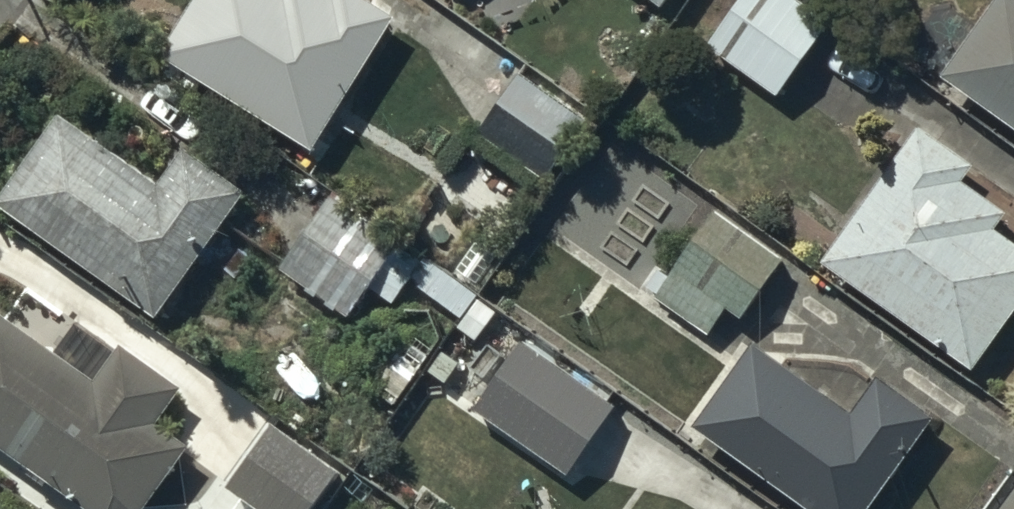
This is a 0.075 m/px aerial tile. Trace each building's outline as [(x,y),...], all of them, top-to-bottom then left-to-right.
[(159,55),(310,148),(394,15),(371,0),(193,0),(159,55)] [(799,0),(741,0),(710,43),(779,93),(830,23),(799,0)] [(942,74),(1013,126),(1013,0),(995,0),(942,74)] [(589,118),(521,71),(481,129),(549,176),(589,118)] [(62,113),(0,199),(0,205),(154,316),(244,192),(187,150),(162,185),(62,113)] [(920,125),(823,260),(975,368),(1013,314),(1013,242),(997,230),(1009,213),(965,181),(977,165),(920,125)] [(402,243),(334,194),(282,266),(350,315),(402,243)] [(784,258),(719,212),(658,297),(709,333),(727,307),(742,317),(784,258)] [(498,256),(479,242),(461,267),(480,281),(498,256)] [(475,295),(403,245),(374,287),(396,301),(411,280),(461,314),(475,295)] [(670,275),(659,268),(647,285),(658,293),(670,275)] [(497,312),(481,300),(462,327),(479,338),(497,312)] [(0,308),(0,443),(91,508),(143,508),(188,448),(155,424),(183,386),(124,343),(98,379),(0,308)] [(428,354),(408,341),(376,389),(396,403),(428,354)] [(617,406),(526,342),(478,409),(570,473),(617,406)] [(757,343),(697,426),(812,508),(869,508),(936,417),(881,377),(854,413),(757,343)] [(459,364),(445,354),(432,372),(446,382),(459,364)] [(275,424),(231,485),(264,508),(312,508),(340,471),(275,424)] [(357,472),(344,490),(371,508),(393,508),(398,502),(357,472)]
